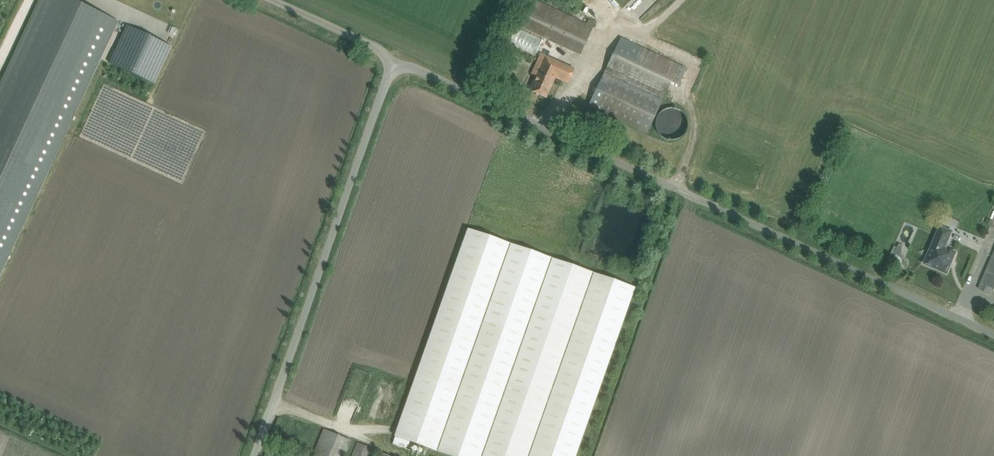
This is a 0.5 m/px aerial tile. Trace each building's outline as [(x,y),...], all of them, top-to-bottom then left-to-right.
[(0,84),(0,274),(118,21),(72,0),(39,0),(0,84)] [(581,55),(595,23),(588,20),(587,24),(533,0),(528,0),(519,20),(517,20),(515,24),(517,25),(517,26),(581,55)] [(110,63),(13,272),(85,306),(182,97),(152,83),(169,45),(125,24),(107,62),(110,63)] [(621,38),(592,98),(588,107),(647,134),(655,116),(672,82),(679,85),(686,68),(621,38)] [(575,69),(567,66),(541,54),(536,65),(532,74),(536,76),(530,90),(546,98),(556,78),(568,84),(575,69)] [(658,116),(657,117),(657,119),(656,120),(656,121),(656,123),(655,124),(655,126),(656,127),(656,128),(656,130),(657,131),(657,132),(658,134),(659,135),(660,136),(661,137),(662,138),(663,139),(664,139),(665,140),(667,140),(668,141),(669,141),(671,141),(672,141),(673,141),(675,141),(676,141),(678,140),(679,139),(680,139),(681,138),(682,137),(683,136),(684,135),(685,134),(686,133),(686,132),(687,130),(687,129),(688,127),(688,126),(688,125),(688,123),(687,122),(687,120),(686,119),(686,118),(685,117),(684,116),(684,114),(683,113),(681,113),(680,112),(679,111),(678,110),(677,110),(675,109),(674,109),(672,109),(671,109),(670,109),(668,109),(667,110),(666,110),(664,111),(663,111),(662,112),(661,113),(660,114),(659,115),(658,116)] [(942,226),(933,245),(925,262),(947,272),(956,252),(947,248),(948,247),(946,245),(947,242),(953,231),(942,226)] [(398,426),(399,426),(392,444),(427,455),(429,449),(451,455),(575,455),(635,287),(468,228),(398,426)] [(981,283),(979,289),(989,294),(992,288),(993,289),(993,255),(986,274),(981,283)] [(352,440),(324,429),(313,455),(345,455),(352,440)] [(373,448),(358,442),(352,455),(370,455),(373,448)]
